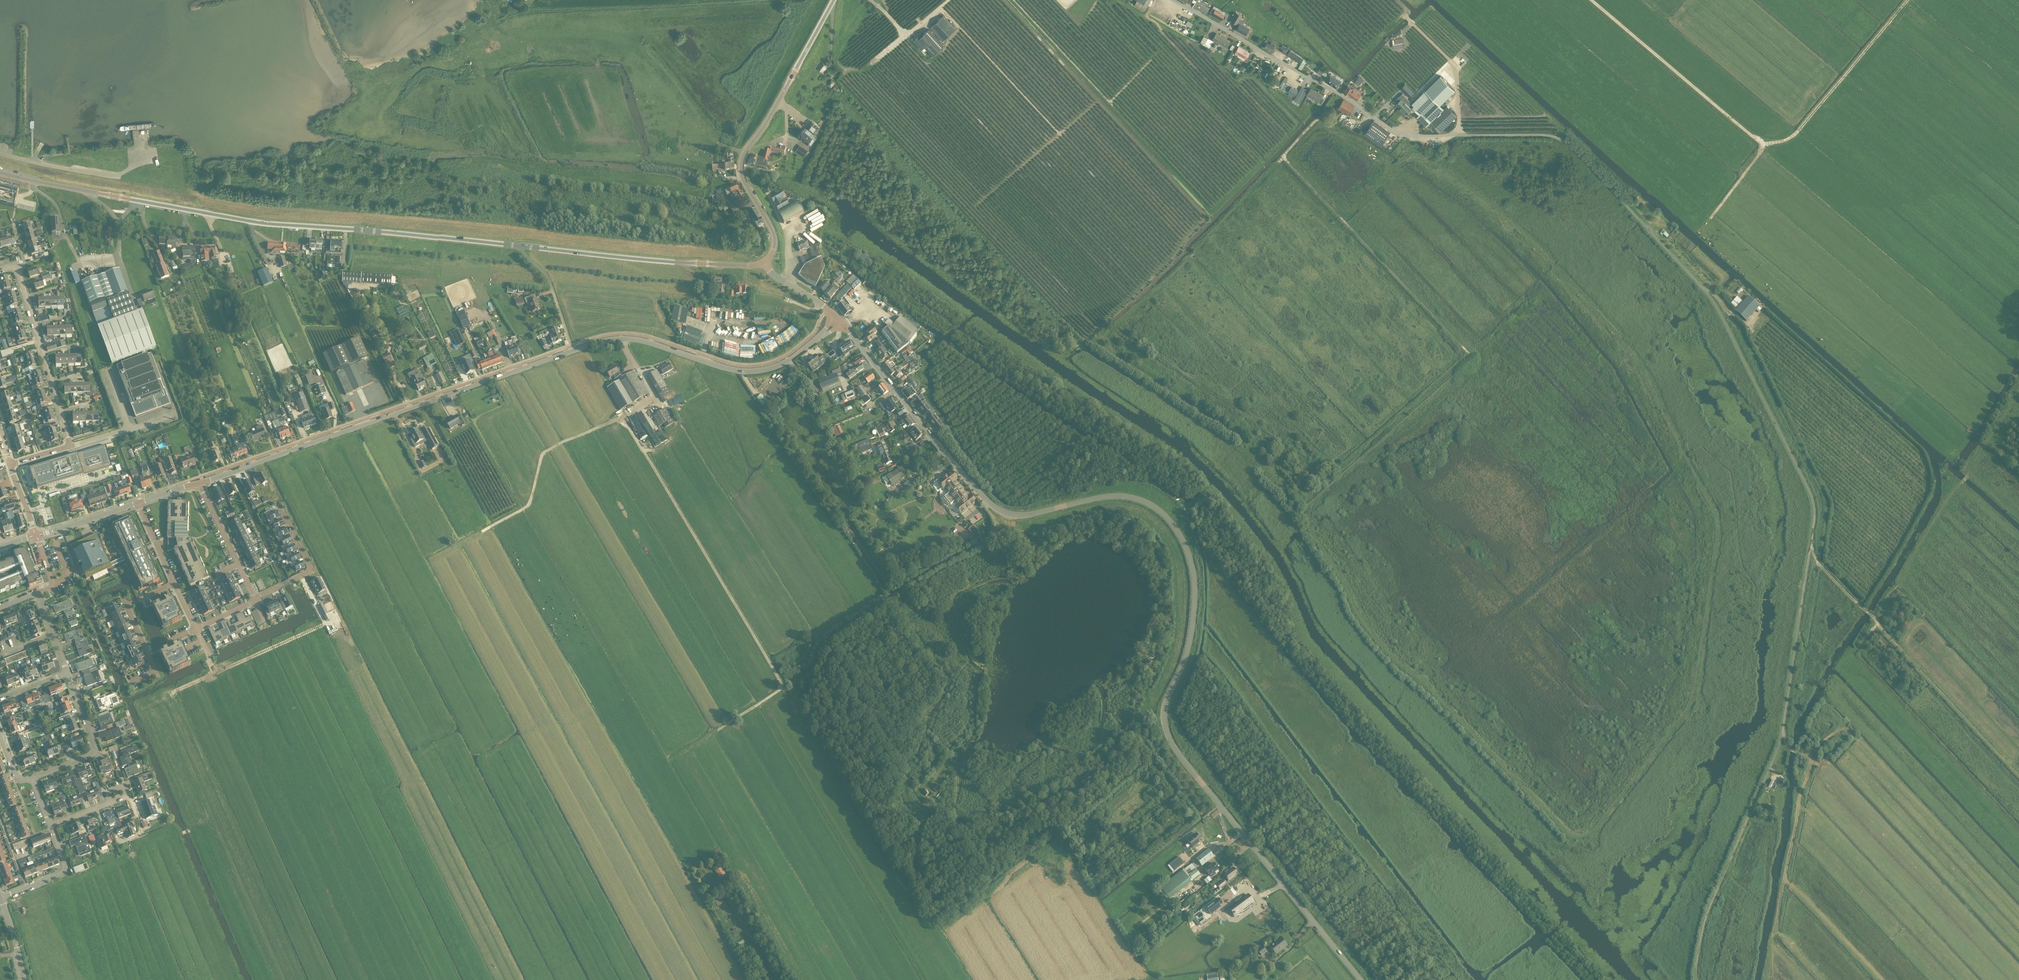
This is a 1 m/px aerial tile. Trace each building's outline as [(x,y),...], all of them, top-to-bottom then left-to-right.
[(1147,5),(1138,0),(1136,0),(1135,3),(1144,9),(1147,5)] [(1209,8),(1196,0),(1192,7),(1205,14),(1209,8)] [(1236,12),(1231,21),(1236,24),(1236,23),(1239,24),(1236,29),(1245,35),(1249,28),(1240,23),(1241,20),(1239,19),(1241,15),(1236,12)] [(943,15),(930,28),(942,41),(956,29),(943,15)] [(928,29),(921,36),(920,35),(913,41),(921,49),(924,47),(933,56),(944,46),(928,29)] [(1230,41),(1220,35),(1216,33),(1212,39),(1216,41),(1219,43),(1218,44),(1222,46),(1223,45),(1226,47),(1230,41)] [(1213,41),(1208,38),(1204,45),(1209,47),(1213,41)] [(1393,47),(1404,45),(1403,38),(1392,40),(1393,47)] [(1267,42),(1264,47),(1272,52),(1274,53),(1275,50),(1273,50),(1275,47),(1274,47),(1276,44),(1272,42),(1270,44),(1267,42)] [(1249,53),(1249,52),(1239,46),(1235,52),(1235,53),(1234,54),(1241,58),(1242,56),(1246,59),(1249,53)] [(1300,63),(1304,58),(1291,50),(1287,55),(1300,63)] [(821,61),(816,68),(822,72),(827,66),(825,65),(826,64),(825,63),(824,64),(821,61)] [(1321,75),(1324,71),(1316,67),(1313,71),(1321,75)] [(1330,74),(1325,81),(1337,88),(1341,81),(1330,74)] [(1447,105),(1444,108),(1440,105),(1444,101),(1456,90),(1441,75),(1413,102),(1412,103),(1414,105),(1412,106),(1418,113),(1419,114),(1417,116),(1426,125),(1430,121),(1439,130),(1440,131),(1441,130),(1457,115),(1447,105)] [(1405,84),(1401,88),(1409,97),(1413,93),(1405,84)] [(1348,85),(1344,92),(1348,95),(1349,95),(1356,99),(1358,96),(1358,97),(1361,93),(1354,89),(1353,88),(1348,85)] [(1295,95),(1298,90),(1291,86),(1288,91),(1295,95)] [(1301,88),(1294,100),(1300,103),(1307,91),(1301,88)] [(1311,88),(1307,95),(1319,101),(1317,103),(1321,105),(1324,99),(1321,97),(1322,95),(1311,88)] [(1414,105),(1412,103),(1402,93),(1394,101),(1396,103),(1396,104),(1406,114),(1412,109),(1410,107),(1411,105),(1412,106),(1414,105)] [(1344,99),(1339,108),(1349,114),(1354,106),(1344,99)] [(803,130),(798,136),(807,142),(811,136),(810,135),(813,131),(812,131),(813,128),(816,130),(819,126),(811,121),(807,127),(807,128),(804,131),(803,130)] [(1381,145),(1390,133),(1374,121),(1365,133),(1381,145)] [(795,151),(800,154),(804,157),(806,153),(808,151),(804,148),(799,145),(795,151)] [(756,161),(767,164),(770,153),(770,151),(764,150),(762,159),(757,157),(756,161)] [(725,165),(733,164),(732,153),(725,153),(725,165)] [(19,189),(18,189),(17,189),(16,189),(14,188),(15,188),(8,187),(6,186),(1,185),(0,185),(0,204),(14,207),(16,202),(17,197),(17,195),(18,193),(19,189)] [(729,189),(725,190),(727,196),(731,194),(732,195),(739,191),(736,185),(728,188),(729,189)] [(733,200),(730,201),(732,205),(735,203),(735,204),(745,198),(741,191),(731,196),(733,200)] [(785,201),(785,200),(781,193),(771,199),(773,203),(774,203),(774,202),(781,198),(783,201),(785,200),(785,201)] [(785,200),(783,201),(781,198),(774,202),(774,203),(776,207),(776,208),(778,211),(788,206),(785,200),(785,201),(785,200)] [(791,207),(778,214),(784,224),(803,213),(798,203),(797,204),(791,207)] [(735,215),(740,212),(736,206),(731,210),(735,215)] [(755,209),(749,213),(754,222),(757,228),(764,224),(761,218),(760,218),(755,209)] [(60,235),(59,218),(50,219),(52,233),(56,232),(56,236),(60,235)] [(106,230),(100,230),(101,238),(108,238),(109,246),(113,245),(111,228),(106,229),(106,230)] [(28,243),(35,241),(33,235),(26,237),(28,243)] [(8,246),(14,244),(12,237),(6,239),(8,246)] [(176,247),(177,238),(168,237),(167,245),(176,247)] [(315,246),(315,240),(309,240),(307,240),(306,246),(309,246),(309,249),(315,250),(315,246)] [(322,246),(322,245),(324,245),(324,244),(325,244),(325,241),(322,241),(315,240),(315,246),(315,250),(321,250),(321,246),(322,246)] [(28,243),(30,249),(37,247),(35,241),(28,243)] [(341,249),(341,241),(337,241),(333,241),(330,241),(326,241),(325,253),(341,254),(341,249)] [(809,249),(807,241),(798,243),(800,251),(809,249)] [(280,252),(280,244),(270,243),(269,243),(268,242),(268,244),(267,250),(267,254),(276,255),(276,253),(279,254),(280,252)] [(286,244),(286,251),(291,251),(291,253),(299,253),(300,245),(286,244)] [(45,245),(40,246),(37,247),(30,249),(32,255),(39,253),(38,250),(41,249),(46,247),(45,245)] [(809,247),(812,259),(821,256),(818,245),(809,247)] [(209,261),(208,255),(208,253),(207,247),(200,248),(201,253),(201,262),(209,261)] [(215,247),(207,247),(208,253),(208,255),(208,253),(210,253),(211,258),(212,261),(213,261),(214,266),(219,264),(217,260),(216,260),(215,257),(216,257),(216,255),(215,247)] [(154,267),(156,267),(164,263),(159,252),(153,254),(156,262),(152,263),(153,265),(154,267)] [(860,253),(858,257),(867,261),(869,258),(860,253)] [(285,257),(284,255),(278,257),(280,268),(287,266),(286,262),(284,258),(285,257)] [(805,266),(798,276),(806,282),(808,283),(812,285),(815,287),(825,268),(821,259),(805,266)] [(169,276),(164,263),(156,267),(159,275),(161,279),(169,276)] [(267,268),(258,272),(264,287),(273,283),(267,268)] [(30,278),(40,276),(38,269),(28,272),(30,278)] [(119,269),(81,283),(87,299),(87,298),(93,313),(108,308),(105,301),(106,300),(114,321),(98,327),(112,364),(156,348),(142,311),(135,313),(128,292),(119,269)] [(342,282),(361,283),(391,285),(391,275),(361,273),(343,272),(342,282)] [(853,275),(853,276),(847,282),(850,286),(857,279),(853,275)] [(9,283),(7,277),(0,279),(0,280),(2,285),(9,283)] [(715,277),(714,283),(715,283),(714,291),(718,291),(718,294),(724,295),(725,285),(722,285),(722,283),(722,278),(715,277)] [(857,279),(850,286),(854,290),(861,283),(857,279)] [(42,281),(34,283),(36,290),(44,288),(42,281)] [(830,287),(825,283),(824,282),(818,288),(824,293),(830,287)] [(1,292),(0,292),(1,295),(2,295),(9,293),(9,290),(11,289),(9,283),(2,285),(0,285),(0,288),(2,288),(3,291),(1,292)] [(736,294),(750,294),(750,292),(747,292),(747,286),(742,286),(742,284),(736,284),(736,290),(736,294)] [(831,299),(836,292),(838,289),(833,285),(831,288),(830,287),(824,293),(831,299)] [(844,289),(838,294),(842,297),(843,296),(843,297),(847,293),(851,288),(848,285),(844,289)] [(145,293),(141,294),(144,301),(148,300),(148,301),(154,298),(152,291),(145,293)] [(353,301),(360,297),(357,291),(349,295),(351,298),(353,301)] [(8,301),(16,299),(14,293),(10,294),(9,293),(2,295),(2,296),(7,295),(8,301)] [(534,296),(525,299),(526,304),(529,303),(533,312),(540,309),(536,299),(535,300),(534,296)] [(1749,296),(1735,311),(1747,321),(1760,306),(1749,296)] [(64,304),(64,303),(64,297),(57,298),(58,307),(58,310),(64,310),(67,310),(67,304),(64,304)] [(39,308),(45,307),(44,298),(38,299),(38,303),(36,303),(36,310),(39,310),(39,308)] [(517,307),(524,304),(522,298),(515,300),(517,307)] [(7,311),(14,309),(14,306),(17,305),(16,299),(8,301),(10,307),(6,308),(7,311)] [(844,317),(851,311),(843,302),(837,307),(844,317)] [(404,318),(409,316),(404,304),(398,306),(404,318)] [(689,310),(674,306),(671,319),(686,323),(689,310)] [(702,321),(716,324),(719,312),(704,308),(704,312),(706,313),(705,317),(703,316),(702,321)] [(11,320),(21,317),(19,311),(15,312),(14,309),(7,311),(8,314),(10,314),(11,320)] [(464,310),(456,313),(459,318),(466,315),(464,310)] [(463,329),(471,325),(466,315),(459,318),(463,329)] [(11,320),(13,325),(11,326),(12,328),(19,325),(19,324),(23,323),(21,317),(11,320)] [(910,345),(922,330),(918,326),(916,329),(901,317),(894,325),(891,330),(888,328),(881,333),(897,354),(909,344),(910,345)] [(889,320),(885,325),(888,328),(891,330),(894,325),(889,320)] [(17,336),(24,334),(22,328),(20,328),(19,325),(12,328),(13,331),(15,330),(17,336)] [(785,333),(775,339),(780,349),(790,343),(801,333),(802,331),(793,325),(792,326),(785,333)] [(66,327),(66,336),(73,335),(73,338),(76,338),(76,332),(73,332),(72,326),(66,327)] [(869,335),(865,337),(869,342),(875,337),(874,335),(877,333),(873,327),(867,332),(869,335)] [(475,342),(469,328),(465,329),(471,344),(475,342)] [(551,337),(559,334),(557,328),(551,330),(552,330),(549,331),(551,337)] [(701,336),(687,330),(683,340),(698,346),(701,336)] [(465,343),(460,332),(452,336),(457,347),(465,343)] [(24,334),(17,336),(19,341),(17,342),(18,345),(25,342),(24,340),(26,340),(24,334)] [(561,341),(559,334),(551,337),(548,338),(551,345),(561,341)] [(323,355),(331,373),(335,371),(346,395),(372,383),(362,359),(367,356),(359,338),(323,355)] [(478,346),(484,344),(481,338),(475,341),(478,346)] [(773,339),(762,344),(768,355),(778,349),(773,339)] [(725,341),(724,355),(738,359),(739,345),(725,341)] [(839,349),(845,357),(851,351),(850,349),(852,347),(853,347),(851,345),(850,343),(849,341),(848,342),(841,347),(839,349)] [(874,345),(877,351),(876,352),(882,360),(887,356),(885,353),(887,352),(885,349),(883,351),(881,348),(882,347),(879,342),(877,343),(874,345)] [(515,356),(512,348),(511,346),(508,347),(509,349),(507,350),(509,358),(510,358),(515,356)] [(517,346),(512,348),(515,356),(519,354),(520,355),(520,354),(518,350),(521,350),(519,346),(517,347),(517,346)] [(754,347),(740,346),(740,359),(755,360),(754,347)] [(906,348),(900,352),(903,357),(906,355),(908,357),(913,354),(913,353),(914,353),(913,352),(908,346),(906,348)] [(495,358),(497,365),(502,363),(499,356),(501,356),(498,347),(493,349),(496,357),(495,358)] [(23,357),(24,363),(27,362),(34,360),(33,354),(32,354),(31,351),(27,353),(27,356),(23,357)] [(487,352),(492,366),(497,365),(495,358),(493,353),(492,351),(490,352),(488,351),(487,351),(487,352)] [(487,368),(492,366),(487,352),(483,353),(485,358),(487,357),(488,360),(486,361),(486,360),(484,359),(487,368)] [(135,417),(170,405),(164,389),(163,389),(160,380),(161,380),(151,353),(116,366),(126,393),(125,393),(128,400),(129,399),(135,417)] [(390,353),(382,357),(388,367),(395,363),(390,353)] [(74,355),(75,364),(81,364),(82,367),(85,367),(84,360),(81,360),(81,355),(74,355)] [(428,369),(437,364),(432,355),(423,359),(428,369)] [(461,363),(460,363),(462,369),(463,368),(466,375),(475,372),(470,362),(473,361),(470,355),(465,357),(466,357),(467,360),(461,363)] [(815,355),(806,362),(811,369),(820,362),(821,363),(824,360),(820,355),(817,358),(815,355)] [(854,365),(851,367),(853,369),(864,361),(861,356),(853,363),(854,365)] [(487,368),(484,359),(481,360),(480,358),(475,359),(477,366),(481,365),(483,370),(487,368)] [(27,362),(29,368),(25,370),(26,373),(33,371),(32,367),(36,366),(34,360),(27,362)] [(6,369),(11,367),(10,361),(4,363),(5,366),(0,368),(0,367),(0,370),(1,370),(6,369)] [(888,374),(895,369),(890,362),(883,367),(888,374)] [(663,375),(673,369),(669,363),(660,369),(663,375)] [(611,368),(606,371),(610,378),(613,376),(615,379),(617,382),(610,386),(610,387),(608,388),(607,388),(621,410),(632,404),(647,395),(647,396),(649,395),(648,394),(650,393),(643,381),(641,382),(634,371),(622,378),(621,376),(619,372),(614,365),(611,367),(611,368)] [(854,368),(846,374),(849,379),(857,373),(858,373),(864,369),(861,365),(855,369),(854,368)] [(895,369),(888,374),(890,377),(894,374),(896,377),(901,374),(897,367),(895,369)] [(412,377),(413,379),(419,391),(427,387),(420,373),(416,375),(415,373),(413,370),(413,369),(407,372),(410,378),(412,377)] [(662,399),(671,394),(657,370),(648,375),(662,399)] [(34,374),(33,371),(26,373),(27,376),(30,375),(32,381),(42,378),(40,372),(34,374)] [(440,384),(446,382),(441,373),(436,375),(440,384)] [(868,383),(874,378),(871,373),(864,378),(868,383)] [(904,376),(900,379),(902,382),(906,379),(910,376),(908,373),(904,376)] [(836,374),(818,382),(822,390),(840,382),(839,379),(838,380),(836,374)] [(309,375),(302,378),(305,387),(312,385),(309,375)] [(910,376),(907,379),(910,383),(913,388),(916,385),(913,381),(914,381),(910,376)] [(9,380),(4,382),(0,383),(0,389),(6,388),(5,384),(10,383),(16,381),(15,378),(9,380)] [(38,386),(44,384),(42,378),(32,381),(29,382),(30,385),(33,384),(34,387),(27,389),(28,392),(29,392),(39,389),(38,386)] [(89,383),(83,384),(84,393),(87,393),(87,394),(88,395),(90,394),(90,396),(93,396),(93,389),(92,389),(92,386),(92,385),(91,385),(90,384),(89,384),(89,383)] [(319,384),(315,386),(316,389),(318,396),(326,393),(323,386),(321,387),(319,384)] [(884,395),(888,392),(883,384),(878,387),(884,395)] [(862,397),(866,394),(860,386),(856,389),(862,397)] [(907,389),(902,392),(907,400),(912,396),(915,394),(911,388),(908,390),(907,389)] [(36,400),(41,399),(46,397),(44,391),(40,392),(39,389),(29,392),(30,393),(31,394),(32,394),(32,395),(37,393),(38,397),(35,397),(36,400)] [(847,400),(854,397),(852,391),(844,394),(847,400)] [(2,401),(10,398),(8,392),(1,394),(2,401)] [(303,392),(294,395),(300,413),(309,409),(303,392)] [(761,394),(756,399),(765,408),(770,402),(761,394)] [(861,401),(859,402),(862,406),(864,405),(871,400),(868,396),(861,401)] [(46,397),(41,399),(36,400),(38,406),(33,408),(34,411),(37,410),(44,408),(43,405),(47,403),(46,397)] [(10,398),(2,401),(4,407),(22,401),(21,399),(16,400),(15,400),(10,401),(10,398)] [(891,413),(897,408),(891,400),(885,405),(891,413)] [(4,407),(6,412),(13,410),(12,407),(17,406),(17,405),(22,403),(22,401),(4,407)] [(923,402),(918,406),(925,415),(923,417),(924,418),(927,416),(932,413),(933,411),(932,409),(925,401),(924,402),(923,402)] [(344,416),(355,411),(352,404),(341,408),(344,415),(344,416)] [(659,433),(645,407),(639,410),(654,436),(659,433)] [(42,412),(44,418),(53,415),(51,409),(45,411),(44,408),(37,410),(38,413),(42,412)] [(659,427),(672,419),(668,412),(666,408),(653,416),(659,427)] [(325,420),(332,418),(329,409),(322,411),(325,420)] [(8,418),(17,416),(15,416),(13,410),(6,412),(8,418)] [(872,411),(866,413),(869,420),(875,418),(872,411)] [(932,413),(927,416),(929,419),(929,420),(936,429),(936,428),(939,432),(944,428),(934,416),(936,414),(933,411),(932,413)] [(98,412),(91,412),(92,422),(98,421),(98,424),(102,424),(101,418),(98,418),(98,412)] [(285,438),(279,423),(278,420),(275,412),(267,415),(270,421),(273,420),(274,421),(278,431),(277,431),(281,440),(285,438)] [(308,427),(316,424),(313,416),(313,417),(311,413),(307,414),(309,418),(301,421),(304,429),(304,428),(305,429),(308,428),(308,427)] [(43,429),(50,426),(49,423),(55,421),(53,415),(44,418),(46,424),(42,425),(43,429)] [(17,416),(8,418),(9,424),(17,422),(18,421),(17,416)] [(456,416),(446,422),(450,429),(460,423),(461,426),(465,424),(462,419),(459,421),(456,416)] [(640,435),(645,431),(641,424),(638,426),(635,421),(636,421),(633,417),(630,419),(632,422),(631,422),(640,435)] [(914,424),(909,417),(900,424),(905,431),(914,424)] [(279,423),(285,438),(290,436),(286,427),(285,428),(283,422),(285,421),(284,418),(279,420),(280,423),(279,423)] [(887,427),(885,428),(886,429),(888,432),(889,431),(891,433),(896,430),(891,423),(887,425),(886,426),(887,427)] [(887,427),(886,426),(887,425),(887,424),(876,429),(879,437),(885,435),(883,431),(886,429),(885,428),(887,427)] [(257,431),(250,434),(253,442),(259,439),(260,440),(266,437),(261,425),(256,427),(257,431)] [(49,436),(50,437),(57,435),(55,428),(51,430),(50,426),(43,429),(44,432),(46,431),(47,437),(49,436)] [(910,432),(904,437),(907,440),(912,435),(916,440),(923,435),(917,427),(910,432)] [(418,429),(410,433),(413,437),(410,438),(415,448),(420,445),(419,443),(426,439),(432,450),(439,446),(429,429),(422,432),(423,434),(421,435),(418,429)] [(12,434),(14,440),(21,438),(23,437),(22,431),(19,432),(20,432),(12,434)] [(49,443),(47,444),(48,447),(55,445),(54,442),(58,441),(57,435),(50,437),(51,442),(49,443)] [(16,447),(23,445),(21,438),(14,440),(16,447)] [(245,447),(241,438),(234,441),(235,444),(234,445),(239,457),(247,453),(245,447)] [(857,449),(870,443),(869,439),(858,444),(851,447),(852,449),(857,449)] [(859,448),(862,453),(872,449),(870,444),(859,448)] [(883,455),(888,453),(885,444),(879,446),(876,447),(880,456),(883,455)] [(23,445),(16,447),(18,453),(25,451),(23,445)] [(112,467),(106,445),(102,446),(94,449),(67,457),(31,468),(29,468),(33,482),(35,482),(37,489),(59,483),(60,483),(78,477),(109,468),(112,467)] [(233,451),(232,449),(232,450),(231,448),(226,450),(229,457),(231,456),(232,459),(235,458),(233,451)] [(216,449),(211,451),(212,454),(215,462),(220,460),(217,452),(216,449)] [(886,464),(892,462),(888,453),(883,455),(886,464)] [(193,456),(180,460),(183,468),(189,466),(189,467),(196,465),(193,456)] [(171,458),(163,461),(166,471),(169,470),(169,471),(170,471),(172,474),(176,473),(173,464),(171,458)] [(158,477),(164,475),(161,464),(155,467),(158,477)] [(896,469),(882,478),(886,484),(890,482),(892,485),(906,476),(901,469),(898,471),(896,469)] [(952,471),(938,482),(944,490),(945,489),(949,493),(945,497),(948,501),(950,504),(955,501),(958,505),(955,507),(961,515),(977,502),(971,494),(968,496),(963,490),(963,489),(963,488),(963,487),(962,486),(961,486),(961,485),(960,485),(959,486),(955,481),(958,478),(952,471)] [(258,478),(254,480),(256,486),(261,484),(262,485),(268,482),(264,473),(263,474),(262,473),(258,475),(259,476),(258,476),(258,478)] [(143,476),(147,488),(151,486),(148,477),(147,478),(146,475),(143,476)] [(123,480),(122,481),(124,487),(123,488),(126,495),(126,494),(127,495),(128,494),(129,494),(131,493),(129,486),(126,486),(125,482),(127,482),(126,480),(123,480)] [(243,483),(245,489),(244,489),(245,492),(246,492),(247,491),(249,495),(254,492),(248,481),(243,483)] [(909,481),(904,485),(906,489),(912,485),(909,481)] [(226,487),(229,494),(226,495),(229,500),(234,498),(232,495),(236,493),(235,491),(236,491),(234,487),(233,487),(232,484),(231,484),(231,483),(228,485),(228,486),(226,487)] [(114,484),(116,490),(113,491),(114,494),(112,495),(113,497),(115,497),(116,498),(121,497),(118,489),(116,484),(114,484)] [(98,494),(101,503),(107,501),(103,487),(100,488),(102,493),(98,494)] [(219,488),(211,492),(214,498),(215,497),(217,503),(220,502),(221,502),(222,502),(221,501),(224,500),(222,495),(221,492),(219,488)] [(101,503),(98,494),(95,495),(93,490),(91,491),(96,505),(101,503)] [(90,507),(96,505),(91,491),(89,492),(91,496),(87,498),(90,507)] [(174,549),(190,587),(198,583),(199,585),(204,583),(203,581),(208,579),(190,539),(187,539),(188,502),(182,502),(182,500),(177,499),(177,502),(169,502),(167,552),(174,549)] [(77,511),(83,508),(81,500),(74,502),(77,511)] [(2,508),(4,508),(5,512),(14,509),(12,503),(5,505),(4,502),(1,503),(2,506),(1,507),(1,508),(2,508)] [(71,513),(77,511),(74,502),(68,504),(71,513)] [(14,517),(13,514),(12,511),(8,512),(8,514),(4,515),(4,518),(9,532),(13,531),(10,522),(10,521),(13,520),(13,518),(14,517)] [(266,512),(264,514),(268,523),(274,520),(279,517),(277,512),(271,514),(270,511),(266,512)] [(25,527),(22,515),(16,517),(19,529),(25,527)] [(96,534),(71,546),(86,579),(125,561),(139,591),(156,583),(157,586),(163,583),(132,516),(109,527),(123,557),(110,563),(96,534)] [(0,519),(1,522),(1,523),(2,525),(4,534),(9,532),(4,518),(0,519)] [(241,525),(239,519),(237,519),(237,518),(231,520),(232,522),(230,523),(232,527),(231,528),(232,530),(241,525)] [(276,523),(274,520),(268,523),(270,526),(272,525),(275,529),(272,531),(278,528),(283,525),(281,520),(276,523)] [(972,542),(981,535),(979,533),(980,532),(973,524),(967,529),(972,535),(969,538),(972,542)] [(244,530),(241,525),(232,530),(233,531),(234,531),(236,534),(244,530)] [(280,531),(278,528),(272,531),(274,534),(275,534),(276,533),(277,534),(279,538),(277,539),(283,536),(288,534),(285,528),(280,531)] [(246,529),(244,530),(236,534),(238,538),(236,539),(237,541),(247,536),(249,535),(246,529)] [(241,546),(250,541),(247,536),(237,541),(238,543),(240,542),(241,546)] [(284,539),(283,536),(277,539),(278,543),(281,542),(283,546),(281,547),(281,548),(287,545),(292,542),(289,537),(284,539)] [(252,547),(250,541),(241,546),(243,549),(242,550),(243,552),(252,547)] [(288,548),(287,545),(281,548),(285,556),(291,553),(296,550),(294,545),(288,548)] [(255,553),(252,547),(243,552),(243,554),(245,553),(247,557),(255,553)] [(42,583),(39,574),(37,575),(26,548),(20,550),(20,551),(14,553),(15,558),(0,564),(0,575),(19,567),(22,573),(0,582),(0,593),(26,583),(25,580),(26,580),(29,588),(42,583)] [(258,559),(255,553),(247,557),(249,561),(247,562),(248,563),(258,559)] [(293,556),(291,553),(285,556),(289,564),(295,561),(300,559),(298,554),(293,556)] [(261,565),(258,559),(248,563),(248,564),(249,565),(251,565),(252,569),(254,568),(255,570),(260,567),(259,565),(261,565)] [(297,565),(295,561),(289,564),(291,568),(294,567),(296,572),(299,570),(303,568),(305,567),(302,562),(297,565)] [(229,575),(219,579),(221,584),(231,580),(229,575)] [(319,578),(312,582),(318,595),(326,591),(319,578)] [(231,580),(221,584),(223,589),(224,589),(233,584),(231,580)] [(223,589),(222,589),(225,594),(236,589),(233,584),(224,589),(223,589)] [(193,592),(195,597),(206,591),(204,587),(193,592)] [(225,594),(227,599),(238,593),(236,589),(225,594)] [(195,597),(197,601),(207,597),(208,596),(206,591),(195,597)] [(227,599),(229,603),(240,598),(238,593),(227,599)] [(280,600),(284,610),(292,606),(287,595),(282,597),(282,599),(280,600)] [(197,601),(200,606),(209,601),(207,597),(197,601)] [(177,609),(172,599),(169,601),(168,599),(164,601),(165,601),(160,604),(159,603),(155,605),(152,606),(153,607),(153,608),(158,619),(159,619),(161,625),(163,629),(165,627),(172,624),(180,620),(178,617),(180,616),(177,609)] [(275,600),(270,603),(275,612),(274,612),(276,614),(283,610),(280,604),(278,605),(275,600)] [(200,606),(202,610),(213,605),(210,601),(209,601),(200,606)] [(70,610),(69,607),(68,605),(69,605),(67,602),(53,607),(56,613),(63,610),(64,612),(68,611),(70,610)] [(265,611),(268,618),(271,616),(270,614),(274,612),(275,612),(270,603),(265,605),(268,610),(265,611)] [(105,610),(108,616),(120,610),(119,608),(118,609),(116,605),(114,606),(113,604),(108,606),(109,608),(105,610)] [(202,610),(204,615),(215,610),(213,605),(202,610)] [(35,619),(34,614),(34,613),(33,610),(32,608),(25,611),(27,617),(28,617),(29,621),(35,619)] [(68,611),(64,612),(65,614),(66,614),(70,625),(71,627),(78,625),(72,612),(71,610),(70,610),(68,611)] [(121,612),(120,610),(108,616),(110,622),(114,620),(121,617),(119,613),(121,612)] [(242,612),(239,614),(246,629),(251,626),(251,628),(255,626),(250,617),(246,619),(242,612)] [(239,622),(235,624),(239,634),(242,632),(241,631),(246,629),(239,614),(236,616),(239,622)] [(19,626),(21,625),(19,618),(16,619),(15,615),(9,617),(13,626),(18,624),(19,626)] [(1,623),(4,629),(7,628),(6,627),(9,626),(11,631),(14,629),(12,626),(13,626),(9,617),(3,619),(4,622),(1,623)] [(123,621),(121,617),(114,620),(117,626),(125,622),(124,620),(123,621)] [(32,630),(39,627),(37,622),(34,623),(33,620),(24,624),(26,626),(30,625),(32,630)] [(227,620),(224,621),(231,636),(235,634),(236,635),(239,634),(235,624),(230,626),(227,620)] [(223,629),(219,631),(224,641),(227,640),(226,638),(231,636),(224,621),(220,623),(223,629)] [(126,624),(125,622),(117,626),(113,627),(116,633),(119,632),(119,631),(126,628),(124,624),(126,624)] [(34,636),(30,638),(31,641),(37,638),(36,635),(42,633),(39,627),(32,630),(34,636)] [(212,627),(208,629),(215,643),(220,641),(221,643),(224,641),(219,631),(215,633),(212,627)] [(122,637),(130,633),(130,631),(128,632),(126,628),(119,631),(119,632),(122,637)] [(75,642),(81,640),(79,634),(80,634),(78,630),(75,632),(75,631),(64,635),(67,642),(74,639),(75,642)] [(131,635),(130,633),(122,637),(118,639),(121,645),(124,643),(131,640),(130,636),(131,635)] [(81,640),(75,642),(76,644),(76,645),(81,657),(90,653),(89,652),(90,651),(86,641),(85,638),(81,640)] [(127,649),(136,645),(135,643),(133,644),(131,640),(124,643),(127,649)] [(39,643),(32,645),(33,648),(38,646),(40,652),(48,649),(47,648),(46,646),(45,643),(40,646),(39,643)] [(163,653),(160,654),(165,665),(170,674),(180,669),(191,664),(186,654),(181,644),(178,646),(177,644),(172,646),(174,649),(172,650),(171,648),(167,649),(167,648),(162,651),(163,653)] [(136,647),(136,645),(127,649),(123,650),(126,656),(128,655),(136,651),(135,647),(136,647)] [(141,656),(140,654),(138,655),(136,651),(128,655),(131,661),(141,656)] [(140,659),(142,658),(141,656),(131,661),(133,667),(135,666),(136,668),(141,666),(140,664),(142,663),(140,659)] [(49,661),(46,662),(47,664),(46,664),(49,671),(55,668),(50,657),(48,658),(49,661)] [(37,666),(35,659),(32,660),(33,664),(27,666),(32,677),(38,675),(35,667),(37,666)] [(87,672),(96,668),(95,665),(96,665),(94,659),(76,666),(78,672),(82,671),(83,673),(87,672)] [(49,671),(46,664),(47,664),(46,662),(45,660),(41,661),(42,664),(40,665),(41,667),(43,673),(45,672),(49,671)] [(17,666),(18,668),(20,674),(24,673),(26,679),(32,677),(27,666),(22,668),(21,664),(17,666)] [(96,668),(87,672),(88,675),(91,674),(95,684),(101,681),(97,671),(96,668)] [(11,675),(14,684),(20,682),(19,680),(22,678),(18,669),(15,670),(17,675),(14,676),(13,674),(11,675)] [(8,686),(14,684),(11,675),(8,676),(9,678),(5,679),(8,686)] [(55,687),(59,699),(63,698),(62,694),(61,694),(60,693),(64,691),(61,685),(55,687)] [(57,700),(59,699),(55,687),(49,689),(51,696),(55,695),(57,700)] [(38,694),(32,696),(35,706),(42,704),(44,703),(43,699),(40,700),(40,699),(39,698),(38,694)] [(99,695),(93,697),(94,700),(95,700),(100,712),(104,710),(104,711),(107,710),(106,707),(112,704),(113,706),(119,703),(115,694),(106,697),(105,696),(100,698),(99,695)] [(26,701),(21,703),(23,708),(24,712),(30,710),(29,709),(29,708),(35,706),(32,696),(25,698),(26,701)] [(45,696),(39,698),(40,699),(40,700),(43,699),(44,703),(45,704),(48,703),(46,698),(45,696)] [(59,709),(62,708),(69,705),(67,699),(60,702),(58,702),(59,706),(58,706),(59,709)] [(14,703),(8,705),(11,712),(17,709),(20,708),(18,704),(15,705),(14,703)] [(11,712),(8,705),(2,707),(3,709),(5,714),(8,713),(10,718),(13,717),(11,712)] [(62,718),(70,715),(69,712),(71,712),(69,705),(62,708),(64,714),(60,715),(62,718)] [(103,716),(98,718),(102,730),(108,728),(107,726),(111,724),(110,721),(110,720),(111,719),(109,714),(103,716)] [(66,729),(76,725),(74,720),(72,720),(70,715),(62,718),(59,719),(60,722),(64,721),(65,725),(62,727),(63,729),(63,730),(66,729)] [(19,724),(22,723),(23,723),(22,720),(17,722),(16,719),(14,719),(9,721),(8,722),(10,728),(16,725),(19,724)] [(128,720),(117,724),(118,728),(124,726),(126,731),(131,729),(133,728),(132,725),(130,725),(128,720)] [(12,734),(19,731),(16,725),(10,728),(12,734)] [(122,736),(118,728),(103,733),(107,742),(122,736)] [(74,735),(78,746),(84,744),(81,737),(78,739),(77,736),(79,735),(78,733),(74,735)] [(27,744),(31,742),(30,741),(23,743),(22,740),(25,739),(23,736),(16,738),(17,741),(15,742),(18,747),(24,745),(27,744)] [(49,742),(54,756),(60,753),(58,750),(61,749),(60,746),(54,748),(53,745),(52,745),(51,742),(49,742)] [(29,749),(28,746),(27,744),(24,745),(18,747),(20,753),(23,751),(24,754),(26,753),(30,752),(29,749)] [(104,755),(118,749),(116,745),(102,751),(104,755)] [(124,757),(120,758),(123,766),(129,764),(127,759),(130,758),(131,758),(130,757),(129,755),(139,751),(137,746),(121,752),(122,755),(123,755),(124,757)] [(26,753),(30,765),(36,763),(35,760),(38,759),(36,755),(33,756),(30,757),(29,754),(32,753),(31,751),(30,752),(26,753)] [(25,767),(30,765),(26,753),(24,754),(21,755),(22,757),(24,757),(25,759),(22,760),(23,763),(22,763),(23,767),(25,766),(25,767)] [(102,765),(99,766),(102,773),(105,772),(105,773),(106,774),(110,772),(111,771),(110,770),(113,769),(111,762),(107,763),(106,758),(100,760),(102,765)] [(132,766),(124,769),(128,778),(140,774),(137,766),(139,765),(137,761),(131,764),(132,766)] [(91,775),(91,773),(88,767),(77,771),(80,779),(91,775)] [(75,782),(73,777),(72,774),(61,778),(64,786),(75,782)] [(1,784),(8,782),(6,776),(0,778),(0,781),(1,784)] [(140,792),(140,794),(145,793),(144,791),(146,790),(142,779),(134,782),(139,793),(140,792)] [(55,780),(43,784),(46,792),(58,788),(55,780)] [(1769,780),(1766,787),(1770,789),(1771,787),(1774,789),(1776,785),(1773,783),(1774,782),(1769,780)] [(4,790),(10,787),(8,782),(1,784),(4,790)] [(97,790),(86,794),(89,802),(100,797),(101,797),(102,796),(101,793),(99,792),(98,793),(98,792),(101,791),(99,786),(96,787),(97,790)] [(6,796),(12,793),(10,787),(4,790),(6,796)] [(147,800),(154,797),(152,791),(145,794),(147,800)] [(8,801),(15,799),(12,793),(6,796),(8,801)] [(70,807),(72,807),(72,808),(83,803),(80,796),(69,800),(69,801),(68,801),(70,807)] [(10,807),(17,804),(15,799),(8,801),(10,807)] [(149,800),(141,803),(147,819),(158,815),(155,806),(152,807),(149,800)] [(55,815),(66,810),(63,803),(52,807),(55,815)] [(132,809),(129,810),(128,807),(116,811),(118,817),(119,819),(130,815),(132,818),(135,817),(132,809)] [(119,819),(118,817),(115,818),(112,810),(104,813),(109,825),(116,822),(118,826),(121,825),(119,819)] [(17,821),(23,819),(21,813),(15,816),(17,821)] [(89,825),(86,826),(88,833),(100,828),(97,822),(94,823),(92,818),(87,820),(89,825)] [(19,827),(26,825),(23,819),(17,821),(19,827)] [(79,836),(87,833),(85,826),(81,828),(79,823),(67,827),(70,836),(78,833),(79,836)] [(117,835),(125,832),(128,838),(136,835),(131,824),(124,827),(122,828),(121,825),(118,826),(113,828),(115,831),(116,830),(117,835)] [(21,833),(28,830),(26,825),(19,827),(21,833)] [(23,839),(30,836),(28,830),(21,833),(23,839)] [(87,836),(87,833),(79,836),(80,838),(69,842),(71,846),(71,847),(76,845),(79,854),(82,853),(90,850),(85,836),(87,836)] [(1200,838),(1196,833),(1187,840),(1193,848),(1199,843),(1197,840),(1200,838)] [(46,847),(49,846),(48,843),(51,841),(48,835),(42,837),(45,844),(46,847)] [(103,835),(96,837),(101,849),(107,846),(106,843),(111,841),(109,836),(104,838),(103,835)] [(39,846),(45,844),(42,837),(37,839),(39,846)] [(34,848),(39,846),(37,839),(31,841),(34,848)] [(1214,857),(1208,849),(1196,859),(1202,866),(1214,857)] [(57,856),(50,859),(51,860),(54,867),(59,865),(58,861),(59,861),(57,856)] [(1175,860),(1171,863),(1176,870),(1184,863),(1179,857),(1177,859),(1175,861),(1175,860)] [(51,860),(50,859),(45,861),(45,862),(46,862),(48,869),(54,867),(51,860)] [(48,869),(46,862),(45,862),(45,861),(39,863),(40,864),(43,871),(48,869)] [(1213,863),(1209,866),(1208,868),(1208,867),(1207,867),(1207,868),(1205,870),(1210,876),(1211,875),(1212,877),(1213,877),(1216,875),(1216,874),(1215,872),(1218,869),(1213,863)] [(37,873),(43,871),(40,864),(34,866),(37,873)] [(34,865),(28,867),(31,876),(37,873),(34,866),(34,865)] [(74,868),(76,874),(76,873),(76,872),(87,868),(86,865),(74,869),(74,868)] [(26,878),(31,876),(28,867),(22,869),(22,871),(23,871),(26,878)] [(722,868),(715,871),(719,877),(725,874),(722,868)] [(1229,881),(1238,874),(1234,868),(1224,875),(1229,881)] [(1192,881),(1192,880),(1200,874),(1196,869),(1188,875),(1188,876),(1184,869),(1160,887),(1169,899),(1193,881),(1192,881)] [(12,878),(5,881),(6,886),(14,883),(13,881),(18,879),(17,876),(13,878),(12,878)] [(1224,880),(1217,885),(1219,889),(1226,884),(1224,880)] [(721,898),(715,901),(718,907),(724,904),(721,898)] [(1235,906),(1228,911),(1232,917),(1233,916),(1234,917),(1236,916),(1235,915),(1239,912),(1240,913),(1251,904),(1247,899),(1242,902),(1243,903),(1242,904),(1239,900),(1236,902),(1239,906),(1236,908),(1235,906)] [(1217,901),(1204,911),(1209,917),(1219,909),(1218,908),(1221,905),(1217,901)] [(1239,928),(1238,926),(1249,918),(1246,913),(1236,921),(1233,917),(1228,921),(1235,931),(1239,928)] [(1279,942),(1272,948),(1277,954),(1288,946),(1282,938),(1278,941),(1279,942)] [(1264,947),(1258,951),(1262,956),(1268,952),(1264,947)]
